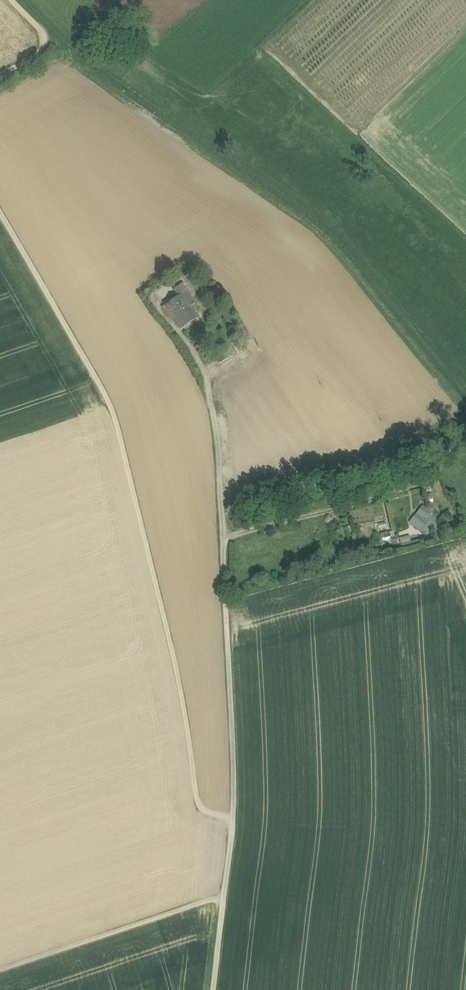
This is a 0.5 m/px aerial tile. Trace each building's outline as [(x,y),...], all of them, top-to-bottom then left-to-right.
[(203,277),(184,283),(188,290),(196,302),(200,309),(218,297),(203,277)] [(174,290),(178,296),(188,290),(184,283),(174,290)] [(178,296),(162,307),(169,318),(172,315),(181,328),(199,317),(191,305),(196,302),(188,290),(178,296)] [(229,348),(215,355),(223,369),(236,362),(229,348)] [(426,505),(413,523),(429,535),(443,517),(426,505)] [(389,521),(379,524),(380,529),(390,526),(389,521)] [(422,535),(401,541),(403,548),(424,542),(422,535)]
